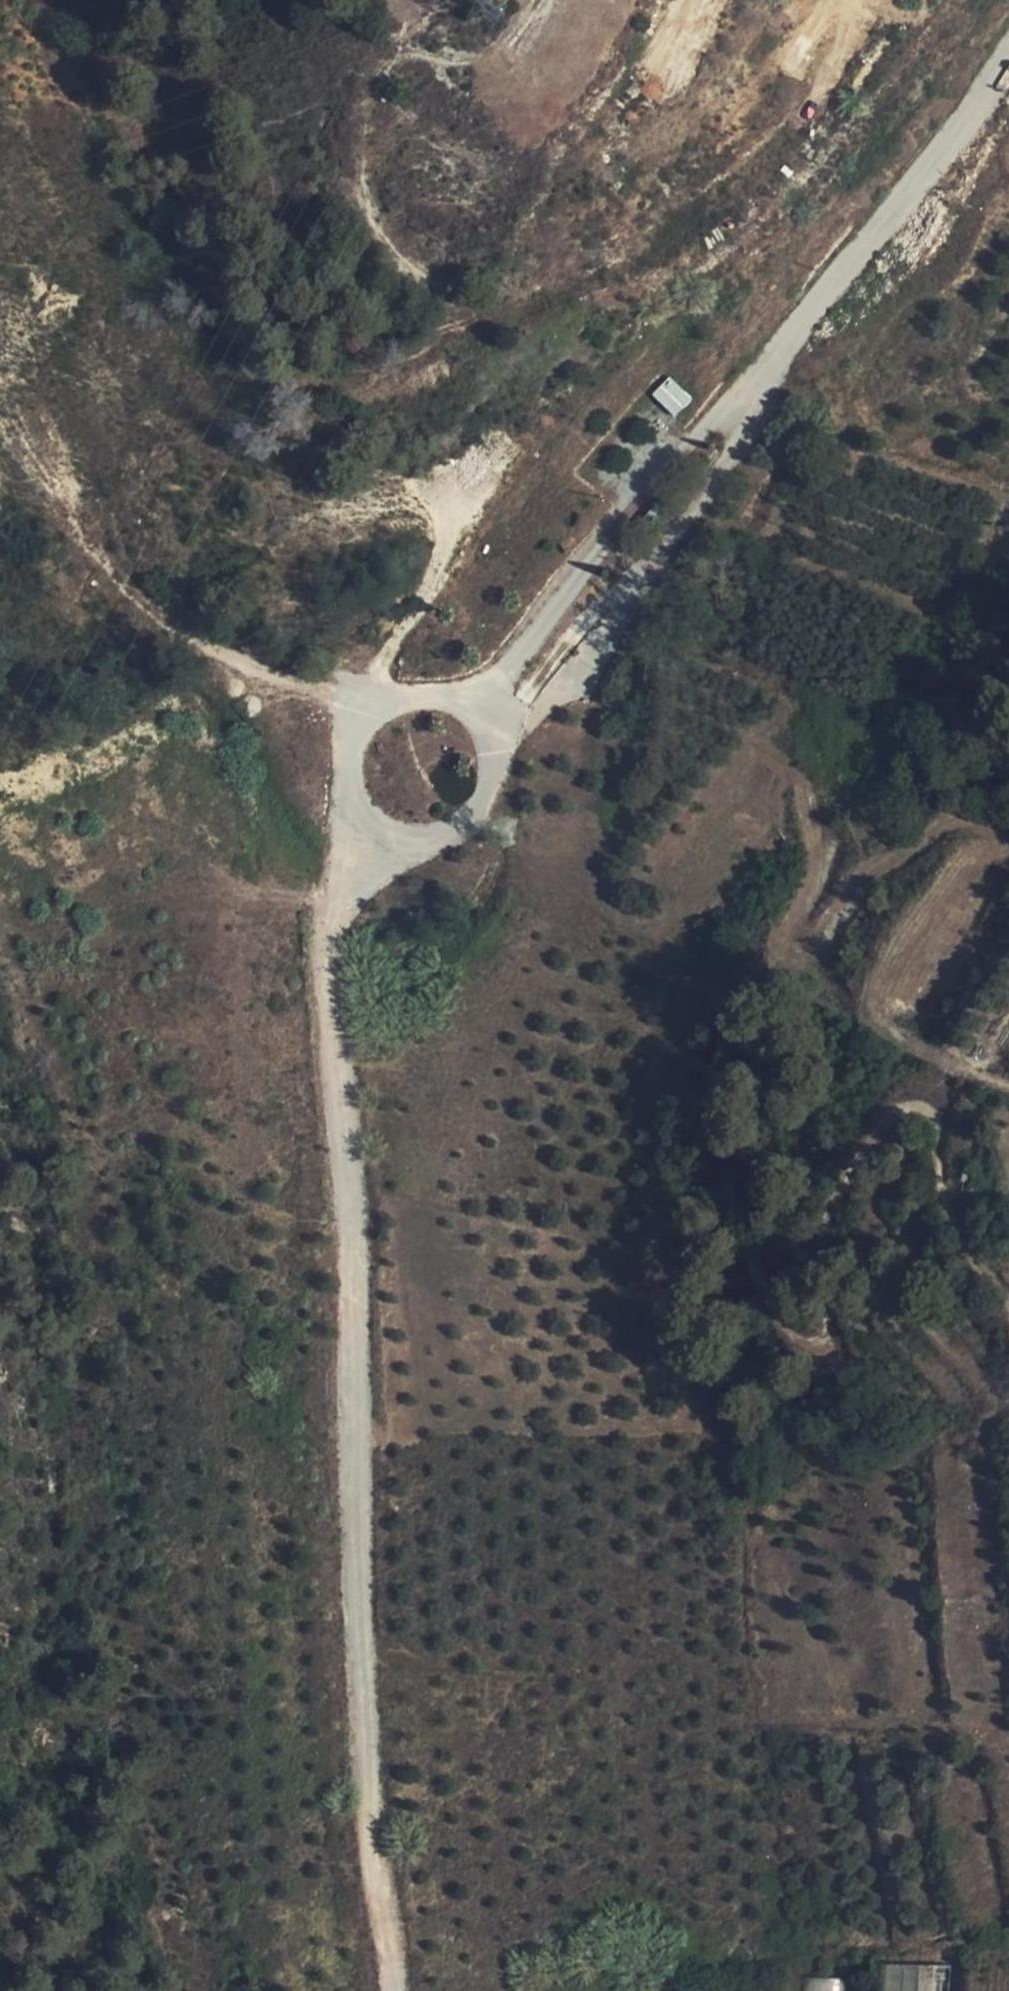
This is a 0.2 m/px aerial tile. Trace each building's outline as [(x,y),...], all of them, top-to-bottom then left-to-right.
[(668,376),(658,387),(650,395),(676,420),(683,409),(695,400),(668,376)] [(949,1966),(884,1963),(881,1990),(947,1990),(949,1966)] [(845,1979),(807,1977),(806,1990),(845,1990),(845,1979)]
